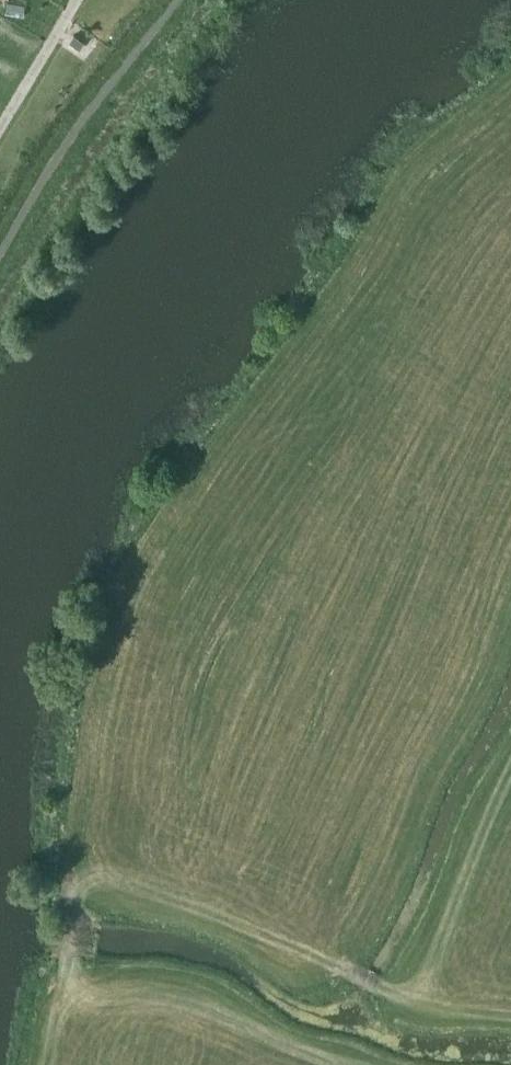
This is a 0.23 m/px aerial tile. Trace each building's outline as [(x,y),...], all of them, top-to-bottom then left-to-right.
[(84,42),(73,35),(68,43),(79,50),(84,42)]
